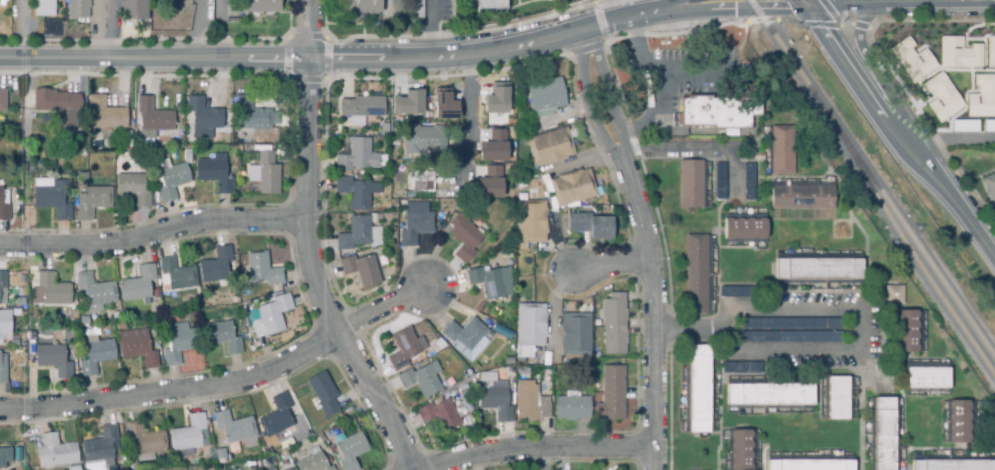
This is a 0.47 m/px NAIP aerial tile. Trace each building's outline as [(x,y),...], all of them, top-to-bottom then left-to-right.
[(34,15),(34,0),(54,0),(54,14),(34,15)] [(69,17),(69,0),(90,0),(90,7),(89,7),(89,17),(69,17)] [(119,13),(119,0),(146,0),(146,22),(122,22),(122,13),(119,13)] [(226,24),(226,0),(239,0),(239,23),(226,24)] [(245,14),(245,0),(279,0),(279,13),(245,14)] [(346,14),(345,0),(392,0),(393,23),(381,23),(381,13),(346,14)] [(410,23),(410,0),(423,0),(423,23),(410,23)] [(461,1),(461,0),(506,0),(506,9),(477,10),(476,1),(461,1)] [(960,37),(937,37),(937,68),(979,68),(979,44),(960,44),(960,37)] [(984,37),(984,68),(994,68),(994,37),(984,37)] [(924,48),(916,52),(908,38),(888,48),(907,84),(935,70),(924,48)] [(936,123),(961,108),(940,72),(914,86),(936,123)] [(994,118),(994,75),(971,75),(971,96),(967,96),(967,118),(994,118)] [(533,112),(528,84),(561,78),(567,106),(533,112)] [(486,111),(486,95),(491,95),(491,86),(508,86),(508,111),(486,111)] [(457,100),(457,116),(435,116),(435,100),(435,91),(435,88),(444,88),(444,91),(450,91),(450,100),(457,100)] [(422,89),(422,112),(393,112),(393,96),(405,96),(405,89),(422,89)] [(34,120),(24,120),(25,91),(55,92),(55,94),(68,94),(68,95),(81,96),(80,114),(34,112),(34,120)] [(126,130),(92,128),(93,113),(89,113),(90,96),(106,96),(106,109),(127,110),(126,130)] [(750,130),(714,129),(714,127),(677,126),(678,114),(680,114),(681,98),(687,98),(687,96),(712,96),(712,99),(761,100),(761,116),(750,116),(750,130)] [(141,132),(141,114),(138,114),(137,97),(152,97),(153,112),(161,112),(161,100),(179,100),(179,112),(174,112),(174,132),(141,132)] [(271,129),(241,129),(241,114),(236,114),(236,97),(253,97),(253,109),(272,110),(271,129)] [(384,117),(343,117),(343,100),(355,101),(355,97),(384,97),(384,117)] [(223,130),(193,129),(194,113),(187,113),(188,98),(204,98),(204,111),(223,111),(223,130)] [(556,129),(554,122),(564,120),(566,126),(556,129)] [(446,156),(435,155),(435,153),(418,152),(418,155),(405,155),(406,125),(420,126),(420,128),(433,129),(433,127),(447,127),(446,156)] [(793,175),(771,174),(772,126),(795,127),(793,175)] [(535,167),(527,140),(567,128),(575,155),(535,167)] [(507,129),(507,141),(507,159),(480,159),(480,141),(491,141),(491,129),(507,129)] [(351,173),(335,171),(337,155),(350,156),(352,137),(374,140),(372,155),(379,156),(377,171),(352,168),(351,173)] [(279,195),(260,195),(260,152),(275,152),(275,166),(279,165),(279,195)] [(233,195),(216,194),(217,183),(196,182),(197,160),(228,161),(227,179),(233,179),(233,195)] [(681,209),(681,161),(703,161),(704,209),(681,209)] [(163,204),(155,181),(162,179),(160,171),(186,163),(192,183),(174,189),(178,200),(163,204)] [(755,201),(745,201),(745,163),(755,163),(755,201)] [(726,200),(716,200),(716,164),(726,164),(726,200)] [(501,195),(476,196),(475,178),(485,178),(485,166),(501,165),(501,178),(501,195)] [(992,169),(994,174),(979,179),(988,202),(994,199),(994,168),(992,169)] [(557,208),(549,181),(558,178),(557,176),(580,169),(580,171),(589,169),(597,196),(557,208)] [(434,193),(413,193),(413,172),(434,172),(434,193)] [(77,186),(76,174),(88,173),(89,185),(77,186)] [(149,208),(135,207),(136,197),(117,196),(118,175),(144,176),(144,190),(150,191),(149,208)] [(337,196),(337,180),(354,180),(354,186),(372,186),(372,214),(353,214),(353,196),(337,196)] [(71,222),(55,222),(55,209),(35,209),(35,187),(54,187),(54,182),(71,182),(71,222)] [(834,209),(772,209),(772,186),(834,186),(834,209)] [(9,222),(0,221),(0,187),(3,187),(2,205),(9,205),(9,222)] [(93,222),(78,221),(78,195),(84,195),(84,188),(111,188),(111,209),(93,209),(93,222)] [(516,243),(516,201),(544,201),(544,210),(546,210),(546,234),(544,234),(544,243),(516,243)] [(414,249),(399,248),(399,232),(403,232),(404,203),(426,203),(426,213),(432,213),(432,234),(415,234),(414,249)] [(463,266),(451,255),(460,245),(447,234),(452,229),(447,225),(456,213),(470,225),(476,217),(489,228),(471,250),(474,253),(463,266)] [(589,240),(589,233),(566,233),(566,214),(590,213),(590,218),(610,217),(611,240),(589,240)] [(335,251),(335,235),(348,234),(348,217),(368,216),(369,228),(379,228),(380,248),(369,248),(369,245),(351,246),(351,250),(335,251)] [(765,240),(723,238),(724,218),(765,219),(765,240)] [(685,306),(683,236),(706,235),(708,306),(685,306)] [(200,284),(198,263),(216,261),(214,248),(229,246),(231,263),(225,263),(227,280),(200,284)] [(361,290),(355,273),(342,278),(337,261),(353,256),(354,261),(381,251),(386,266),(376,270),(381,284),(361,290)] [(266,287),(266,281),(239,285),(237,268),(247,267),(245,255),(266,253),(268,270),(281,268),(283,285),(266,287)] [(168,292),(167,286),(161,287),(157,259),(172,257),(174,270),(193,268),(196,288),(168,292)] [(860,281),(774,280),(774,259),(860,259),(860,281)] [(142,306),(141,300),(120,302),(118,282),(138,279),(137,266),(153,265),(154,281),(147,282),(149,299),(147,299),(147,305),(142,306)] [(486,302),(481,283),(468,286),(464,272),(480,268),(482,273),(510,266),(512,275),(507,276),(512,295),(486,302)] [(69,305),(42,305),(42,298),(35,298),(35,272),(52,272),(52,285),(70,285),(69,305)] [(87,313),(84,290),(77,291),(74,274),(89,272),(91,286),(113,283),(116,303),(98,305),(99,311),(87,313)] [(903,302),(884,302),(885,286),(903,286),(903,302)] [(750,299),(721,298),(722,287),(750,288),(750,299)] [(624,355),(602,355),(602,321),(597,321),(597,312),(602,312),(602,300),(606,300),(606,293),(624,293),(624,310),(625,310),(625,319),(624,319),(624,333),(626,333),(626,345),(624,345),(624,355)] [(255,337),(248,312),(256,310),(255,308),(273,303),(271,298),(287,294),(291,310),(279,313),(284,331),(264,336),(264,335),(255,337)] [(543,347),(516,347),(516,305),(544,305),(544,314),(545,314),(545,338),(543,338),(543,347)] [(2,343),(2,334),(10,334),(9,309),(0,310),(0,344),(2,343)] [(111,320),(110,310),(117,309),(118,319),(111,320)] [(917,353),(898,353),(898,311),(917,311),(917,353)] [(589,356),(561,356),(561,314),(589,315),(589,356)] [(469,363),(451,348),(457,341),(453,338),(471,317),(486,330),(481,337),(487,342),(469,363)] [(839,329),(740,330),(740,319),(839,319),(839,329)] [(226,357),(224,344),(204,347),(201,326),(230,322),(233,339),(240,338),(242,355),(226,357)] [(164,368),(162,350),(168,350),(165,326),(186,323),(187,330),(196,329),(199,349),(178,352),(180,366),(164,368)] [(508,341),(492,332),(496,325),(512,334),(508,341)] [(393,373),(386,360),(400,354),(391,336),(408,327),(420,352),(405,361),(407,366),(393,373)] [(143,370),(141,357),(120,360),(117,333),(146,329),(148,353),(156,352),(157,368),(143,370)] [(841,343),(740,343),(740,332),(841,332),(841,343)] [(80,378),(78,362),(85,361),(83,344),(112,341),(114,361),(94,363),(95,377),(80,378)] [(71,380),(55,380),(55,368),(34,368),(34,346),(63,346),(63,363),(71,363),(71,380)] [(707,434),(687,433),(688,346),(708,347),(707,434)] [(760,374),(721,374),(721,363),(760,363),(760,374)] [(422,399),(415,384),(401,391),(394,377),(409,370),(411,373),(427,364),(440,390),(422,399)] [(595,420),(595,405),(601,405),(601,367),(623,367),(623,420),(595,420)] [(948,388),(906,389),(906,368),(948,368),(948,388)] [(527,377),(515,377),(515,369),(527,369),(527,377)] [(325,420),(317,407),(319,406),(306,381),(322,372),(336,396),(331,399),(339,412),(325,420)] [(847,420),(827,420),(827,378),(847,377),(847,420)] [(538,424),(526,424),(526,419),(515,419),(515,381),(531,382),(531,386),(537,386),(536,393),(535,393),(535,407),(537,407),(538,397),(548,398),(548,405),(549,405),(548,419),(538,418),(538,424)] [(812,405),(726,405),(726,385),(812,385),(812,405)] [(494,424),(494,410),(478,410),(478,389),(506,389),(506,408),(510,408),(510,424),(494,424)] [(265,439),(256,420),(275,411),(270,399),(284,392),(291,407),(285,410),(292,426),(265,439)] [(564,423),(564,420),(554,420),(554,397),(565,397),(565,392),(577,392),(577,397),(589,397),(589,420),(575,420),(575,423),(564,423)] [(442,434),(434,418),(421,425),(414,411),(429,403),(431,408),(451,398),(457,408),(452,410),(460,425),(442,434)] [(894,399),(893,469),(873,469),(874,399),(894,399)] [(968,444),(948,444),(948,401),(969,401),(968,444)] [(229,454),(223,428),(215,430),(211,414),(226,411),(229,422),(251,417),(255,438),(236,442),(238,452),(229,454)] [(171,452),(168,431),(188,428),(187,415),(203,413),(205,430),(197,430),(199,448),(171,452)] [(137,464),(133,439),(127,440),(125,423),(140,421),(142,434),(162,431),(165,452),(152,454),(153,462),(137,464)] [(84,469),(80,443),(101,440),(99,427),(114,425),(117,442),(110,443),(113,466),(84,469)] [(352,458),(358,469),(340,469),(337,463),(341,461),(331,439),(341,435),(343,440),(359,432),(368,451),(352,458)] [(750,432),(750,469),(730,469),(730,432),(750,432)] [(38,468),(36,452),(42,451),(40,435),(55,434),(56,446),(75,444),(77,464),(51,467),(51,466),(38,468)] [(331,467),(332,469),(297,469),(294,464),(310,457),(307,451),(316,447),(318,452),(320,452),(327,468),(331,467)] [(4,469),(0,469),(0,449),(10,449),(10,463),(4,462),(4,469)] [(282,459),(278,452),(284,449),(287,456),(282,459)] [(852,460),(852,469),(766,469),(766,462),(852,460)] [(912,461),(994,461),(994,469),(912,469),(912,461)]
